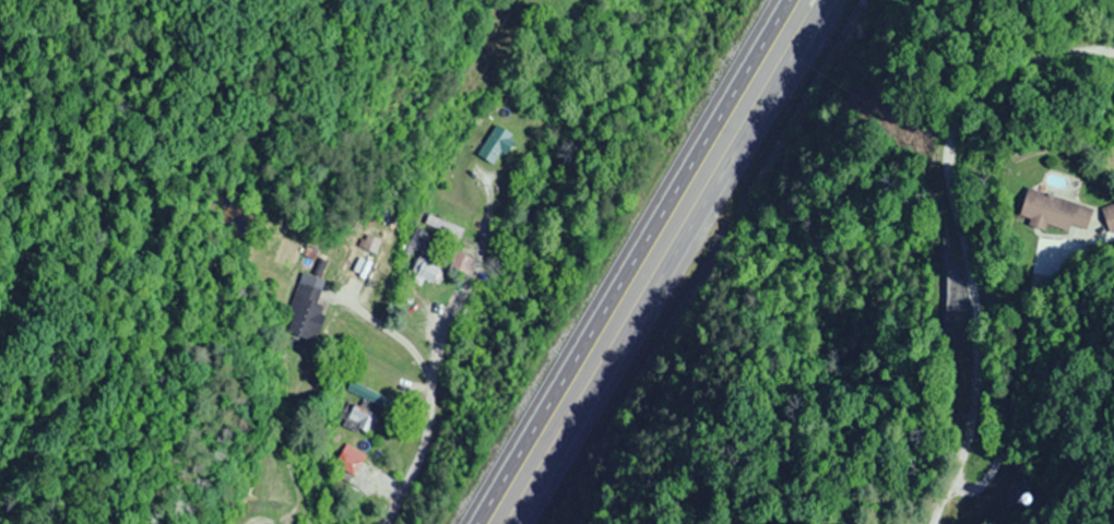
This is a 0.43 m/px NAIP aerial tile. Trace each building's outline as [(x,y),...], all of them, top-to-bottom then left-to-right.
[(514,136),(494,125),(476,156),(496,167),(514,136)] [(1091,207),(1019,190),(1012,218),(1025,221),(1024,224),(1085,238),(1091,207)] [(462,228),(428,215),(424,225),(458,239),(462,228)] [(433,236),(416,228),(407,244),(424,253),(433,236)] [(409,283),(420,286),(422,282),(436,286),(442,267),(417,259),(409,283)] [(283,332),(313,341),(324,306),(316,304),(320,290),(313,288),(316,279),(302,274),(283,332)] [(390,399),(350,381),(346,390),(386,408),(390,399)] [(343,424),(368,435),(377,416),(352,404),(343,424)] [(352,475),(364,454),(345,442),(332,464),(352,475)]
